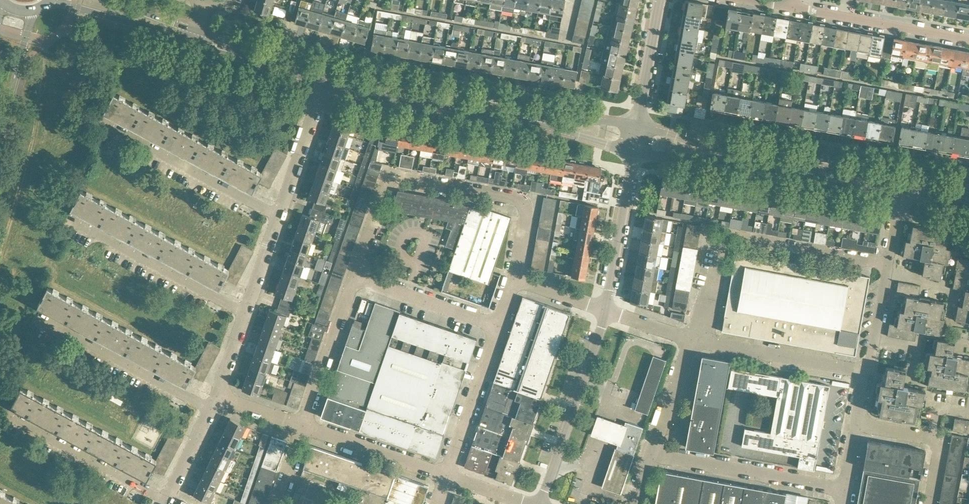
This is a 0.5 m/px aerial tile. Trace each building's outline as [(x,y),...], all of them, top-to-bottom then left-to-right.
[(254,10),(269,15),(271,8),(273,9),(274,3),(264,0),(257,0),(254,10)] [(307,26),(312,8),(314,3),(304,0),(301,0),(294,22),(300,24),(307,26)] [(307,26),(318,29),(324,12),(326,2),(319,0),(315,0),(314,3),(307,26)] [(503,0),(491,0),(490,2),(491,2),(490,9),(501,11),(503,5),(502,4),(503,0)] [(514,7),(515,0),(503,0),(502,4),(503,5),(501,11),(513,13),(514,7)] [(528,0),(515,0),(514,7),(521,8),(521,12),(522,14),(526,15),(527,9),(526,9),(528,0)] [(527,9),(538,11),(540,0),(528,0),(526,9),(527,9)] [(553,0),(540,0),(538,11),(544,12),(542,18),(550,19),(551,13),(550,13),(553,0)] [(550,13),(551,13),(550,19),(561,21),(562,15),(565,0),(553,0),(550,13)] [(593,3),(582,0),(580,6),(592,9),(593,3)] [(686,0),(685,0),(683,13),(701,17),(705,17),(706,14),(707,4),(686,0)] [(905,8),(918,10),(920,0),(907,0),(905,8)] [(918,10),(930,12),(932,0),(920,0),(918,10)] [(930,12),(943,14),(946,0),(932,0),(930,12)] [(950,0),(946,0),(943,14),(955,17),(958,1),(950,0)] [(955,17),(968,19),(968,13),(968,3),(958,1),(955,17)] [(618,15),(633,18),(636,7),(621,3),(618,15)] [(725,7),(715,5),(712,19),(715,20),(722,21),(725,7)] [(580,6),(579,12),(591,14),(592,9),(580,6)] [(290,8),(289,11),(286,11),(284,19),(291,21),(294,9),(290,8)] [(737,28),(741,10),(729,8),(725,26),(737,28)] [(330,33),(342,36),(347,18),(348,14),(337,10),(335,15),(330,33)] [(752,12),(741,10),(737,28),(744,29),(743,39),(747,40),(749,30),(752,12)] [(324,12),(318,29),(330,33),(335,15),(329,13),(324,12)] [(589,20),(591,14),(579,12),(578,17),(589,20)] [(749,30),(761,32),(764,14),(752,12),(749,30)] [(683,13),(681,25),(698,29),(699,22),(700,22),(701,17),(683,13)] [(610,26),(630,31),(633,18),(618,15),(613,14),(610,26)] [(773,34),(776,16),(764,14),(761,32),(773,34)] [(788,19),(776,16),(773,34),(785,36),(788,19)] [(578,17),(576,23),(588,26),(589,20),(578,17)] [(342,36),(353,39),(358,22),(357,23),(352,22),(353,20),(347,18),(342,36)] [(359,19),(358,22),(353,39),(365,43),(371,22),(359,19)] [(797,39),(800,21),(788,19),(785,36),(797,39)] [(812,23),(800,21),(797,39),(809,41),(812,23)] [(586,32),(588,26),(576,23),(575,29),(586,32)] [(821,43),(824,25),(812,23),(809,41),(821,43)] [(609,25),(606,37),(607,37),(628,42),(630,31),(610,26),(609,25)] [(698,29),(681,25),(678,38),(696,41),(697,36),(696,36),(698,29)] [(836,27),(824,25),(821,43),(833,45),(836,27)] [(548,29),(547,32),(546,37),(558,39),(560,27),(552,26),(551,30),(548,29)] [(845,47),(848,29),(836,27),(833,45),(845,47)] [(371,49),(382,52),(386,33),(385,33),(386,30),(374,28),(371,49)] [(575,29),(573,35),(585,38),(586,32),(575,29)] [(860,32),(848,29),(845,47),(857,49),(860,32)] [(386,30),(382,52),(395,54),(398,34),(399,32),(392,31),(386,30)] [(409,39),(406,56),(419,58),(422,35),(423,32),(411,30),(409,39)] [(868,54),(872,34),(860,32),(857,49),(868,51),(868,54)] [(398,34),(395,54),(406,56),(409,39),(403,38),(404,35),(398,34)] [(884,36),(872,34),(868,54),(885,57),(888,41),(883,40),(884,36)] [(422,35),(419,58),(430,60),(434,42),(434,37),(422,35)] [(584,43),(585,38),(573,35),(572,41),(584,43)] [(625,54),(628,42),(607,37),(604,49),(610,51),(625,54)] [(712,37),(711,44),(718,45),(719,38),(712,37)] [(678,38),(676,51),(693,54),(694,46),(695,46),(696,41),(678,38)] [(906,40),(894,38),(893,42),(888,41),(885,57),(902,60),(903,57),(906,40)] [(903,57),(902,60),(901,64),(907,65),(908,58),(915,60),(915,57),(918,42),(906,40),(903,57)] [(430,60),(442,62),(446,44),(445,44),(445,46),(440,45),(440,43),(434,42),(430,60)] [(926,68),(930,44),(918,42),(915,57),(915,60),(914,66),(926,68)] [(446,44),(442,62),(454,65),(457,47),(457,46),(457,44),(452,43),(452,46),(446,44)] [(710,51),(716,52),(718,45),(711,44),(710,51)] [(939,61),(942,47),(930,44),(926,68),(937,70),(938,64),(939,61)] [(454,65),(466,67),(469,49),(468,50),(463,49),(464,48),(457,47),(454,65)] [(478,69),(490,71),(493,53),(494,50),(482,47),(481,51),(482,51),(478,69)] [(954,49),(942,47),(939,61),(938,64),(951,66),(954,49)] [(469,49),(466,67),(478,69),(482,51),(481,51),(481,52),(475,52),(476,50),(469,49)] [(490,71),(502,73),(505,55),(505,57),(499,56),(500,50),(494,49),(494,50),(493,53),(490,71)] [(625,54),(610,51),(604,49),(601,61),(622,66),(625,54)] [(963,66),(966,51),(954,49),(951,66),(956,67),(956,64),(963,66)] [(693,54),(676,51),(674,63),(692,66),(693,61),(692,61),(693,54)] [(514,75),(526,78),(529,60),(530,55),(517,53),(517,57),(514,75)] [(502,73),(514,75),(517,57),(516,59),(511,58),(511,56),(505,55),(502,73)] [(538,80),(550,82),(553,64),(553,61),(541,58),(541,62),(538,80)] [(781,60),(769,58),(768,64),(780,67),(781,60)] [(731,67),(732,61),(719,59),(718,65),(731,67)] [(529,60),(526,78),(538,80),(541,62),(540,63),(535,62),(536,61),(529,60)] [(781,60),(780,67),(786,68),(792,69),(793,62),(787,61),(781,60)] [(622,66),(601,61),(598,73),(604,75),(619,78),(622,66)] [(731,67),(730,71),(743,73),(744,70),(745,64),(732,61),(731,67)] [(674,63),(671,76),(688,79),(694,80),(696,73),(691,72),(692,66),(674,63)] [(553,64),(550,82),(562,84),(565,66),(564,68),(559,67),(559,65),(553,64)] [(758,66),(745,64),(744,70),(757,72),(758,66)] [(817,66),(805,64),(803,71),(815,73),(817,66)] [(562,84),(574,86),(577,70),(571,69),(571,67),(565,66),(562,84)] [(784,71),(771,68),(770,74),(783,77),(784,71)] [(841,70),(829,68),(827,75),(839,77),(841,70)] [(713,70),(706,69),(704,81),(711,83),(713,70)] [(582,70),(582,71),(579,82),(585,83),(587,83),(589,71),(582,70)] [(841,70),(839,77),(852,79),(853,73),(841,70)] [(783,77),(795,79),(796,73),(784,71),(783,77)] [(809,75),(796,73),(795,79),(808,81),(809,75)] [(601,87),(617,90),(619,78),(604,75),(601,87)] [(688,79),(671,76),(669,88),(687,91),(688,86),(687,86),(688,79)] [(880,84),(897,87),(898,81),(881,78),(880,84)] [(704,81),(702,94),(709,95),(711,83),(704,81)] [(910,84),(898,81),(897,87),(909,90),(910,84)] [(861,85),(848,82),(847,88),(860,91),(861,85)] [(921,92),(922,86),(910,84),(909,90),(921,92)] [(873,87),(861,85),(860,91),(866,92),(865,97),(871,98),(873,87)] [(736,114),(739,97),(740,89),(727,87),(726,93),(723,111),(736,114)] [(667,101),(665,111),(682,114),(685,97),(686,97),(687,91),(669,88),(667,101)] [(736,114),(749,116),(752,98),(753,92),(740,89),(739,97),(736,114)] [(721,94),(713,92),(710,109),(723,111),(726,93),(721,92),(721,94)] [(810,103),(817,105),(819,93),(812,92),(810,103)] [(104,112),(119,120),(133,128),(143,109),(113,93),(104,112)] [(698,93),(696,106),(706,108),(709,95),(702,94),(698,93)] [(920,101),(921,95),(906,93),(903,104),(915,107),(916,100),(920,101)] [(778,102),(775,121),(787,123),(788,120),(790,106),(792,98),(779,96),(778,102)] [(761,119),(765,102),(757,100),(757,99),(752,98),(749,116),(761,119)] [(959,102),(946,100),(945,106),(958,108),(959,102)] [(761,119),(775,121),(778,102),(772,101),(772,103),(765,102),(761,119)] [(790,106),(788,120),(787,123),(800,126),(803,107),(798,106),(798,108),(790,106)] [(816,111),(813,128),(825,130),(829,112),(830,107),(824,106),(823,112),(816,111)] [(803,107),(800,126),(813,128),(814,120),(816,111),(808,109),(809,108),(803,107)] [(841,120),(839,133),(852,135),(856,111),(856,109),(843,107),(842,115),(841,120)] [(143,109),(133,128),(163,144),(173,125),(163,120),(143,109)] [(856,111),(852,135),(864,137),(867,120),(869,113),(856,111)] [(829,112),(825,130),(839,133),(842,115),(834,114),(834,113),(829,112)] [(880,121),(877,140),(891,142),(894,125),(895,118),(881,116),(880,121)] [(332,129),(349,135),(353,124),(335,118),(335,119),(332,129)] [(875,122),(867,120),(864,137),(877,140),(880,121),(875,120),(875,122)] [(173,125),(163,144),(193,160),(203,141),(202,141),(173,125)] [(898,143),(912,146),(915,127),(910,126),(909,128),(902,126),(898,143)] [(925,148),(928,131),(920,130),(920,128),(915,127),(912,146),(925,148)] [(378,145),(379,146),(378,149),(396,152),(397,144),(400,131),(388,128),(388,130),(381,128),(380,133),(378,145)] [(961,137),(953,136),(950,153),(963,155),(968,129),(962,128),(961,136),(961,137)] [(328,141),(345,147),(349,135),(332,129),(328,141)] [(373,143),(377,132),(373,131),(369,142),(373,143)] [(397,144),(409,146),(411,133),(400,131),(397,144)] [(935,132),(928,131),(925,148),(937,150),(940,132),(935,131),(935,132)] [(937,150),(950,153),(953,136),(946,134),(946,133),(940,132),(937,150)] [(409,146),(421,148),(423,135),(411,133),(409,146)] [(431,158),(433,151),(435,137),(423,135),(421,148),(420,156),(431,158)] [(443,160),(444,153),(447,139),(435,137),(433,151),(431,158),(443,160)] [(444,153),(456,155),(459,141),(447,139),(444,153)] [(203,141),(193,160),(222,176),(232,157),(203,141)] [(350,148),(345,147),(328,141),(326,145),(323,144),(321,151),(324,152),(341,158),(346,159),(350,148)] [(456,155),(468,157),(470,143),(459,141),(456,155)] [(369,142),(365,153),(369,155),(373,143),(369,142)] [(468,157),(467,163),(479,165),(482,146),(470,143),(468,157)] [(482,146),(479,165),(490,167),(491,167),(492,161),(494,148),(482,146)] [(272,154),(284,160),(287,155),(275,148),(272,154)] [(492,161),(504,163),(506,150),(494,148),(492,161)] [(504,163),(516,166),(518,152),(506,150),(504,163)] [(320,163),(337,169),(341,158),(324,152),(320,163)] [(518,152),(516,166),(514,173),(526,175),(527,168),(530,154),(518,152)] [(369,155),(365,153),(361,165),(365,166),(369,155)] [(269,159),(281,165),(284,160),(272,154),(269,159)] [(527,168),(539,170),(541,156),(530,154),(527,168)] [(414,157),(407,155),(405,167),(412,169),(414,157)] [(550,177),(551,172),(553,159),(541,156),(539,170),(538,175),(550,177)] [(232,157),(222,176),(252,192),(258,181),(261,175),(262,173),(232,157)] [(266,164),(278,171),(281,165),(269,159),(266,164)] [(561,182),(563,174),(565,161),(553,159),(551,172),(550,177),(550,180),(561,182)] [(382,163),(376,162),(370,161),(368,167),(380,171),(382,163)] [(573,183),(574,176),(577,163),(565,161),(563,174),(561,182),(573,184),(573,183)] [(316,175),(333,180),(337,169),(320,163),(316,175)] [(589,165),(577,163),(574,176),(573,183),(578,184),(578,185),(584,186),(585,178),(586,179),(589,165)] [(263,170),(275,176),(278,171),(266,164),(263,170)] [(361,165),(357,176),(361,177),(365,166),(361,165)] [(460,165),(459,172),(453,171),(452,176),(465,178),(466,173),(467,167),(460,165)] [(585,178),(584,186),(581,199),(599,203),(600,196),(600,193),(592,191),(594,180),(598,181),(601,167),(589,165),(586,179),(585,178)] [(368,167),(366,173),(378,177),(380,171),(368,167)] [(445,175),(452,176),(453,171),(454,169),(446,168),(445,175)] [(275,176),(263,170),(262,173),(261,175),(272,182),(275,176)] [(494,179),(493,184),(500,185),(501,180),(502,172),(496,171),(494,179)] [(364,178),(376,182),(378,177),(366,173),(364,178)] [(261,175),(258,181),(269,187),(272,182),(261,175)] [(312,186),(329,192),(333,180),(316,175),(312,186)] [(361,177),(357,176),(353,187),(357,189),(361,177)] [(673,194),(676,178),(663,176),(660,192),(673,194)] [(364,178),(362,184),(374,188),(376,182),(364,178)] [(684,203),(688,180),(676,178),(673,194),(685,197),(684,203)] [(696,205),(700,183),(688,180),(684,203),(696,205)] [(535,191),(536,186),(537,181),(532,181),(531,185),(524,184),(523,189),(535,191)] [(537,181),(536,186),(535,191),(547,193),(548,188),(541,187),(542,182),(537,181)] [(708,207),(709,201),(712,185),(700,183),(696,205),(708,207)] [(360,190),(372,193),(374,188),(362,184),(360,190)] [(603,192),(602,196),(610,198),(612,186),(607,185),(603,192)] [(709,201),(708,206),(713,207),(716,205),(716,202),(721,203),(724,187),(712,185),(709,201)] [(312,208),(325,212),(328,204),(325,203),(329,192),(312,186),(308,197),(308,198),(315,200),(312,208)] [(357,189),(353,187),(349,198),(353,200),(357,189)] [(721,203),(720,208),(733,210),(733,205),(736,189),(724,187),(721,203)] [(733,205),(745,207),(748,191),(736,189),(733,205)] [(111,206),(81,190),(71,209),(101,225),(111,206)] [(360,190),(358,195),(370,199),(372,193),(360,190)] [(455,249),(471,204),(398,191),(392,210),(454,221),(446,246),(455,249)] [(745,207),(757,210),(760,194),(748,191),(745,207)] [(757,210),(769,212),(772,196),(760,194),(757,210)] [(356,201),(368,205),(370,199),(358,195),(356,201)] [(769,212),(781,214),(784,198),(772,196),(769,212)] [(557,199),(544,197),(543,203),(555,205),(557,199)] [(792,221),(793,216),(796,200),(784,198),(781,214),(780,219),(792,221)] [(793,216),(805,218),(808,202),(796,200),(793,216)] [(356,201),(354,207),(366,210),(368,205),(356,201)] [(805,218),(817,221),(820,205),(808,202),(805,218)] [(488,284),(492,273),(511,217),(472,203),(449,270),(488,284)] [(555,205),(543,203),(542,209),(554,211),(555,205)] [(576,215),(578,216),(582,216),(596,219),(598,207),(578,203),(576,215)] [(817,221),(829,223),(832,207),(820,205),(817,221)] [(130,241),(140,222),(111,206),(101,225),(130,241)] [(352,212),(364,216),(366,210),(354,207),(352,212)] [(829,223),(841,225),(844,209),(832,207),(829,223)] [(302,213),(298,225),(315,231),(323,233),(330,214),(325,212),(312,208),(310,216),(302,213)] [(554,211),(542,209),(540,215),(553,217),(554,211)] [(841,225),(854,227),(857,211),(844,209),(841,225)] [(854,227),(866,229),(869,213),(857,211),(854,227)] [(352,212),(350,219),(362,223),(364,216),(352,212)] [(881,215),(869,213),(866,229),(878,232),(881,215)] [(553,217),(540,215),(539,221),(552,223),(553,217)] [(668,219),(645,215),(643,229),(660,231),(666,233),(668,219)] [(596,219),(582,216),(578,216),(576,227),(594,230),(596,219)] [(730,222),(729,227),(737,228),(739,219),(731,218),(730,222)] [(552,223),(539,221),(538,227),(551,229),(552,223)] [(160,256),(170,238),(140,222),(130,241),(160,256)] [(760,227),(754,226),(753,231),(765,233),(767,223),(761,222),(760,227)] [(347,229),(358,233),(360,227),(349,223),(347,229)] [(687,223),(686,231),(700,233),(701,225),(696,224),(687,223)] [(772,224),(767,223),(765,233),(777,235),(778,231),(771,230),(772,224)] [(311,242),(315,231),(298,225),(294,236),(311,242)] [(939,278),(941,279),(944,263),(948,264),(951,249),(945,248),(947,239),(948,239),(950,232),(912,225),(910,232),(912,232),(910,241),(904,240),(902,255),(925,259),(922,275),(930,277),(929,280),(938,282),(939,278)] [(337,227),(333,237),(335,238),(340,239),(343,229),(337,227)] [(551,229),(538,227),(537,232),(550,235),(551,229)] [(574,239),(578,240),(591,242),(594,230),(576,227),(574,239)] [(347,229),(345,235),(356,239),(358,233),(347,229)] [(666,233),(660,231),(643,229),(641,240),(658,243),(664,244),(666,233)] [(797,234),(794,234),(793,238),(802,240),(803,230),(798,229),(797,234)] [(812,231),(803,230),(802,240),(810,241),(812,231)] [(686,231),(685,238),(698,241),(700,233),(686,231)] [(816,231),(814,242),(825,244),(826,240),(827,233),(816,231)] [(550,235),(537,232),(536,238),(549,241),(550,235)] [(345,235),(343,241),(354,245),(356,239),(345,235)] [(294,236),(290,248),(308,254),(311,242),(294,236)] [(843,237),(841,247),(850,248),(851,239),(843,237)] [(199,254),(170,238),(160,256),(189,272),(199,254)] [(335,238),(331,249),(336,251),(340,239),(335,238)] [(685,238),(683,246),(697,249),(698,241),(685,238)] [(857,240),(851,239),(850,248),(862,251),(863,241),(863,240),(862,244),(856,243),(857,240)] [(589,254),(591,242),(578,240),(576,251),(589,254)] [(656,255),(658,243),(641,240),(639,253),(656,255)] [(341,247),(352,251),(354,245),(343,241),(341,247)] [(863,241),(862,251),(874,253),(875,247),(867,246),(868,241),(863,241)] [(548,246),(535,244),(534,250),(547,252),(548,246)] [(251,257),(254,251),(242,245),(239,250),(251,257)] [(683,246),(676,288),(689,290),(697,249),(683,246)] [(341,247),(339,252),(350,257),(352,251),(341,247)] [(290,248),(287,259),(304,265),(306,265),(307,264),(310,265),(311,262),(305,260),(308,254),(290,248)] [(331,249),(327,260),(332,262),(336,251),(331,249)] [(248,262),(251,257),(239,250),(236,256),(248,262)] [(547,252),(534,250),(533,256),(546,258),(547,252)] [(575,257),(574,263),(587,266),(589,254),(576,251),(569,250),(568,256),(575,257)] [(339,252),(336,259),(348,263),(350,257),(339,252)] [(736,252),(721,331),(855,355),(869,276),(736,252)] [(639,253),(637,265),(659,268),(661,256),(656,255),(639,253)] [(229,270),(199,254),(189,272),(219,288),(225,278),(228,272),(229,270)] [(248,262),(236,256),(233,261),(245,268),(248,262)] [(546,258),(533,256),(532,262),(545,264),(546,258)] [(959,256),(958,256),(954,275),(952,288),(959,289),(961,277),(968,278),(968,258),(959,256)] [(287,259),(283,270),(300,276),(304,265),(287,259)] [(346,269),(348,263),(336,259),(334,265),(346,269)] [(326,260),(322,271),(328,273),(332,262),(327,260),(326,260)] [(242,273),(245,268),(233,261),(230,267),(242,273)] [(545,264),(532,262),(531,268),(544,271),(545,264)] [(585,278),(587,266),(574,263),(571,276),(585,278)] [(637,265),(634,277),(656,280),(659,268),(637,265)] [(228,272),(239,278),(242,273),(230,267),(229,270),(228,272)] [(333,269),(331,275),(342,279),(344,273),(333,269)] [(296,287),(300,276),(283,270),(279,282),(296,287)] [(322,271),(318,282),(320,283),(324,284),(328,273),(322,271)] [(236,284),(237,283),(239,278),(228,272),(225,278),(236,284)] [(329,281),(340,285),(342,279),(331,275),(329,281)] [(634,277),(632,289),(649,292),(655,293),(657,281),(656,280),(634,277)] [(329,281),(327,286),(339,290),(340,285),(329,281)] [(282,296),(279,303),(292,308),(295,300),(292,299),(296,287),(279,282),(275,293),(282,296)] [(316,294),(320,296),(324,284),(320,283),(316,294)] [(325,292),(336,296),(339,290),(327,286),(325,292)] [(77,303),(47,287),(37,306),(67,322),(77,303)] [(688,297),(689,290),(676,288),(674,294),(688,297)] [(647,303),(649,292),(632,289),(630,300),(630,303),(646,309),(648,303),(647,303)] [(964,290),(963,296),(963,297),(964,297),(962,306),(957,305),(954,320),(961,321),(961,324),(968,326),(968,291),(964,290)] [(325,292),(323,298),(335,302),(336,296),(325,292)] [(687,304),(688,297),(674,294),(673,301),(687,304)] [(918,298),(913,297),(907,296),(905,295),(902,311),(898,310),(897,317),(898,317),(897,325),(900,326),(906,327),(911,328),(917,329),(925,330),(925,334),(934,335),(934,332),(942,333),(944,318),(939,317),(940,308),(942,309),(943,302),(918,297),(918,298)] [(523,296),(517,313),(564,329),(570,313),(523,296)] [(321,304),(333,307),(335,302),(323,298),(321,304)] [(673,301),(672,308),(686,310),(687,304),(673,301)] [(337,368),(375,381),(400,312),(400,310),(375,302),(364,335),(350,330),(337,368)] [(77,303),(67,322),(97,337),(107,319),(77,303)] [(289,316),(292,308),(279,303),(276,312),(269,309),(265,321),(283,327),(287,315),(289,316)] [(321,304),(319,309),(331,313),(333,307),(321,304)] [(319,309),(317,315),(329,319),(331,313),(319,309)] [(671,311),(670,317),(684,321),(685,314),(671,311)] [(400,312),(375,381),(359,429),(359,430),(436,456),(477,338),(400,312)] [(558,346),(564,329),(517,313),(511,330),(558,346)] [(315,320),(327,324),(329,319),(317,315),(315,320)] [(136,335),(107,319),(97,337),(126,353),(136,335)] [(327,324),(315,320),(314,323),(312,323),(310,329),(324,334),(327,324)] [(265,321),(261,332),(279,338),(283,327),(265,321)] [(321,340),(324,334),(310,329),(308,335),(310,336),(321,340)] [(553,363),(558,346),(511,330),(505,347),(553,363)] [(275,350),(279,338),(261,332),(257,344),(275,350)] [(126,353),(156,369),(166,350),(136,335),(126,353)] [(310,336),(306,347),(318,351),(321,340),(310,336)] [(927,384),(932,384),(933,385),(965,390),(967,374),(968,375),(968,356),(958,354),(957,356),(956,357),(952,357),(954,342),(952,342),(953,339),(944,337),(944,340),(936,339),(936,340),(933,353),(928,352),(926,367),(930,368),(927,383),(927,384)] [(218,354),(220,348),(209,342),(206,347),(218,354)] [(257,344),(254,355),(275,362),(277,363),(281,352),(275,350),(257,344)] [(215,359),(218,354),(206,347),(203,353),(215,359)] [(306,347),(302,359),(314,363),(318,351),(306,347)] [(553,363),(505,347),(500,364),(547,380),(553,363)] [(166,350),(156,369),(186,385),(192,375),(195,369),(196,367),(195,366),(166,350)] [(215,359),(203,353),(200,358),(212,364),(215,359)] [(271,373),(275,362),(254,355),(250,366),(267,372),(271,373)] [(653,355),(640,393),(635,409),(641,411),(647,414),(666,359),(660,357),(653,355)] [(688,430),(685,447),(712,452),(713,452),(730,360),(702,355),(696,387),(694,393),(695,393),(690,422),(689,422),(687,429),(688,430)] [(209,370),(212,364),(200,358),(197,364),(209,370)] [(310,374),(314,363),(302,359),(298,370),(310,374)] [(209,370),(197,364),(195,366),(196,367),(195,369),(206,375),(209,370)] [(500,364),(493,381),(541,398),(547,380),(500,364)] [(917,404),(922,405),(925,390),(923,390),(924,387),(907,384),(907,387),(902,387),(905,370),(903,370),(903,367),(894,365),(894,368),(886,367),(884,376),(883,383),(879,382),(879,383),(876,397),(882,398),(880,407),(879,407),(877,413),(877,414),(915,421),(917,414),(915,413),(917,404)] [(250,366),(246,378),(263,384),(267,372),(250,366)] [(799,456),(797,467),(814,470),(829,385),(732,367),(728,387),(778,396),(771,433),(745,428),(741,446),(799,456)] [(321,416),(350,426),(351,426),(353,427),(359,429),(375,381),(337,368),(330,388),(331,388),(329,394),(328,396),(321,416)] [(195,369),(192,375),(203,381),(204,380),(206,375),(195,369)] [(298,370),(294,381),(306,385),(310,374),(298,370)] [(259,395),(263,384),(246,378),(242,389),(259,395)] [(293,386),(293,387),(304,391),(306,385),(294,381),(293,386)] [(485,406),(532,422),(541,398),(493,381),(485,406)] [(12,404),(16,406),(15,408),(28,415),(38,397),(21,387),(14,400),(12,404)] [(292,389),(291,393),(302,397),(304,391),(293,387),(292,389)] [(278,402),(281,390),(275,388),(272,399),(278,402)] [(287,392),(281,390),(278,402),(284,404),(287,392)] [(300,403),(302,397),(291,393),(288,399),(300,403)] [(68,412),(38,397),(28,415),(58,431),(68,412)] [(298,409),(300,403),(288,399),(286,405),(298,409)] [(485,406),(472,444),(494,452),(519,460),(532,422),(485,406)] [(87,447),(97,428),(68,412),(58,431),(87,447)] [(619,439),(625,423),(610,418),(597,414),(592,429),(604,434),(619,439)] [(225,429),(242,437),(247,426),(230,418),(225,429)] [(952,430),(959,431),(964,432),(966,420),(962,419),(955,418),(954,418),(952,430)] [(616,448),(615,447),(601,487),(602,487),(620,493),(621,493),(624,485),(623,485),(643,427),(625,421),(625,423),(619,439),(624,441),(621,450),(616,448)] [(117,463),(127,444),(97,428),(87,447),(117,463)] [(225,429),(220,440),(236,448),(242,437),(225,429)] [(263,433),(259,444),(265,446),(269,435),(263,433)] [(952,434),(950,440),(963,443),(964,436),(952,434)] [(178,447),(181,442),(169,435),(166,441),(178,447)] [(262,465),(277,471),(287,441),(272,436),(262,465)] [(214,450),(231,458),(236,448),(220,440),(214,450)] [(856,503),(916,503),(925,450),(868,440),(856,503)] [(949,447),(962,449),(963,443),(950,440),(949,447)] [(175,453),(178,447),(166,441),(163,446),(175,453)] [(152,468),(155,463),(157,460),(156,460),(127,444),(117,463),(147,479),(152,468)] [(261,458),(265,446),(259,444),(260,445),(256,456),(261,458)] [(472,444),(464,467),(484,474),(485,472),(487,473),(494,452),(472,444)] [(358,503),(384,503),(395,474),(311,445),(303,467),(363,488),(358,503)] [(175,453),(163,446),(161,452),(173,458),(175,453)] [(949,447),(948,453),(961,456),(962,449),(949,447)] [(214,450),(209,461),(226,469),(230,471),(235,460),(231,458),(214,450)] [(170,463),(173,458),(161,452),(158,457),(170,463)] [(519,460),(494,452),(487,473),(493,475),(492,477),(504,480),(504,481),(506,481),(511,483),(519,460)] [(948,453),(947,460),(960,462),(961,456),(948,453)] [(257,469),(261,458),(256,456),(252,467),(257,469)] [(158,457),(156,460),(157,460),(155,463),(167,469),(170,463),(158,457)] [(947,460),(946,467),(958,469),(960,462),(947,460)] [(204,472),(221,480),(226,469),(209,461),(204,472)] [(167,469),(155,463),(152,468),(164,474),(167,469)] [(262,465),(248,503),(265,503),(277,471),(262,465)] [(248,479),(253,480),(257,469),(252,467),(248,479)] [(946,467),(944,473),(957,476),(958,469),(946,467)] [(703,478),(661,470),(655,503),(699,503),(703,478)] [(204,472),(199,483),(215,491),(221,480),(204,472)] [(944,473),(943,480),(956,482),(957,476),(944,473)] [(384,503),(422,503),(428,485),(395,474),(384,503)] [(703,478),(699,503),(721,503),(725,482),(703,478)] [(249,491),(253,480),(248,479),(245,490),(249,491)] [(943,480),(942,486),(955,489),(956,482),(943,480)] [(745,486),(725,482),(721,503),(742,503),(745,486)] [(193,494),(210,502),(215,491),(199,483),(193,494)] [(745,486),(742,503),(764,503),(766,489),(745,486)] [(942,486),(941,493),(954,495),(955,489),(942,486)] [(786,493),(766,489),(764,503),(784,503),(786,493)] [(245,503),(249,491),(245,490),(241,501),(235,499),(241,501),(245,503)] [(0,491),(0,503),(24,503),(0,491)] [(807,497),(787,493),(785,503),(806,503),(807,497)] [(941,493),(940,500),(952,502),(954,495),(941,493)] [(467,498),(455,494),(453,500),(464,503),(465,503),(467,498)]
